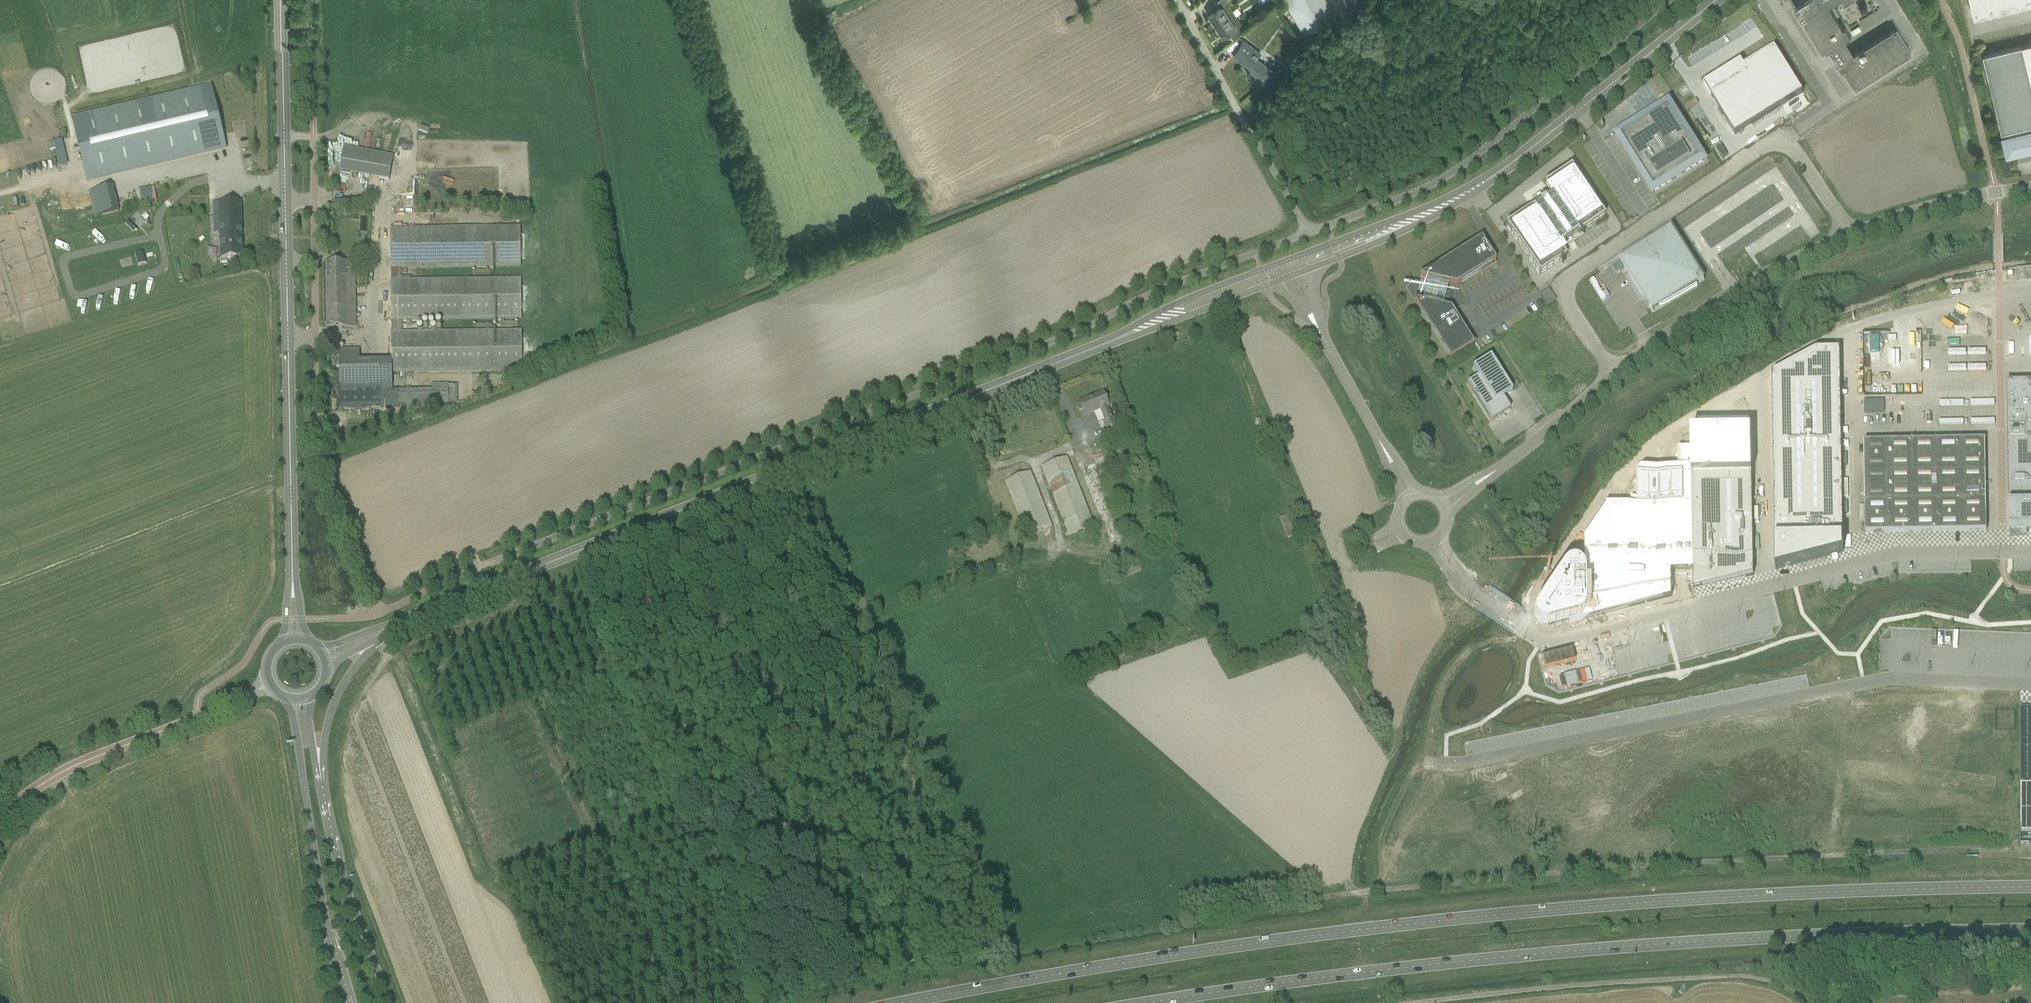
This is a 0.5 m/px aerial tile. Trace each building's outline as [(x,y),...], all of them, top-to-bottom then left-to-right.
[(1230,5),(1229,5),(1232,3),(1230,0),(1219,0),(1218,1),(1222,7),(1210,14),(1223,35),(1229,31),(1233,39),(1246,31),(1230,5)] [(1329,0),(1286,0),(1305,33),(1320,25),(1337,14),(1329,0)] [(1337,14),(1362,0),(1329,0),(1337,14)] [(1796,7),(1824,51),(1827,49),(1828,51),(1833,48),(1841,62),(1839,63),(1852,84),(1854,83),(1857,87),(1912,52),(1898,29),(1895,31),(1894,29),(1855,53),(1847,39),(1852,36),(1846,26),(1844,28),(1830,5),(1837,1),(1838,0),(1802,0),(1799,2),(1800,4),(1796,7)] [(1975,17),(2030,4),(2030,0),(1971,0),(1975,17)] [(836,9),(826,14),(829,19),(838,13),(836,9)] [(2030,42),(2030,34),(2016,37),(2018,45),(2030,42)] [(1261,85),(1266,77),(1267,75),(1265,73),(1269,67),(1256,58),(1260,52),(1244,40),(1234,55),(1249,67),(1247,70),(1249,72),(1250,71),(1257,76),(1254,80),(1261,85)] [(1984,54),(2003,131),(2004,131),(2005,137),(2004,137),(2004,138),(2008,155),(2030,149),(2030,43),(1984,54)] [(1741,61),(1703,84),(1735,135),(1803,93),(1774,47),(1744,66),(1741,61)] [(212,87),(72,120),(87,181),(226,148),(212,87)] [(1621,140),(1653,192),(1703,161),(1703,160),(1668,104),(1646,119),(1653,129),(1621,140)] [(49,152),(55,150),(60,167),(68,165),(62,140),(47,144),(49,152)] [(344,147),(340,173),(389,181),(393,155),(344,147)] [(1532,208),(1506,226),(1539,276),(1566,258),(1558,247),(1565,242),(1566,243),(1571,240),(1570,239),(1577,234),(1578,235),(1604,218),(1571,168),(1544,186),(1552,197),(1545,201),(1542,196),(1536,199),(1540,205),(1533,209),(1532,208)] [(95,218),(118,212),(113,188),(89,193),(95,218)] [(240,203),(219,204),(220,217),(214,217),(214,234),(220,234),(221,259),(242,258),(240,203)] [(520,226),(400,229),(390,229),(390,269),(391,269),(391,281),(390,281),(391,321),(392,321),(392,333),(391,333),(392,373),(402,372),(522,372),(522,363),(524,363),(524,339),(521,339),(521,330),(401,331),(401,321),(521,320),(521,311),(524,311),(523,288),(521,288),(521,278),(400,280),(400,269),(521,268),(520,259),(523,259),(523,235),(520,235),(520,226)] [(1697,287),(1696,285),(1704,280),(1671,228),(1620,261),(1645,300),(1646,299),(1648,302),(1647,303),(1649,307),(1651,306),(1653,310),(1659,306),(1661,308),(1697,287)] [(1473,345),(1451,309),(1443,307),(1445,299),(1448,300),(1450,293),(1446,292),(1448,284),(1456,286),(1495,261),(1481,238),(1419,277),(1427,279),(1422,302),(1414,301),(1451,360),(1473,345)] [(217,248),(207,248),(207,257),(217,258),(217,248)] [(346,263),(326,263),(327,328),(347,328),(346,263)] [(2015,269),(2017,282),(2030,281),(2030,267),(2015,269)] [(1816,350),(1772,374),(1775,570),(1777,570),(1776,568),(1841,551),(1842,553),(1843,552),(1840,350),(1816,350)] [(1512,392),(1490,357),(1473,368),(1478,377),(1467,384),(1491,423),(1510,410),(1502,398),(1512,392)] [(380,370),(339,370),(340,408),(380,408),(380,370)] [(2009,538),(2011,538),(2011,536),(2027,536),(2027,531),(2030,531),(2030,382),(2006,382),(2009,538)] [(383,390),(384,401),(398,401),(397,390),(383,390)] [(431,390),(398,391),(399,405),(432,405),(431,390)] [(1082,410),(1085,417),(1100,411),(1103,421),(1102,421),(1106,434),(1118,429),(1113,417),(1112,418),(1108,407),(1109,407),(1103,393),(1090,398),(1090,399),(1080,403),(1080,402),(1079,402),(1080,404),(1077,405),(1076,406),(1078,411),(1079,411),(1082,410)] [(1532,615),(1532,617),(1532,620),(1533,622),(1534,624),(1535,626),(1537,627),(1538,628),(1540,629),(1543,630),(1545,630),(1547,629),(1672,597),(1671,571),(1693,570),(1693,573),(1694,590),(1745,578),(1753,576),(1751,431),(1691,432),(1691,448),(1678,448),(1678,467),(1642,468),(1636,473),(1637,496),(1631,496),(1631,504),(1606,505),(1583,539),(1583,564),(1571,564),(1569,565),(1567,565),(1565,566),(1564,568),(1562,569),(1534,611),(1533,613),(1532,615)] [(1864,442),(1865,533),(1986,531),(1985,440),(1864,442)] [(1088,495),(1107,489),(1093,447),(1075,453),(1088,495)] [(1094,527),(1071,466),(1067,458),(1067,457),(1041,467),(1049,486),(1067,533),(1065,534),(1066,538),(1094,527)] [(1051,526),(1034,481),(1030,472),(1005,482),(1009,491),(1026,536),(1051,526)] [(1105,526),(1104,535),(1114,537),(1115,528),(1105,526)] [(1589,651),(1598,656),(1607,639),(1598,634),(1589,651)] [(2020,833),(2030,833),(2030,782),(2020,782),(2020,833)] [(1441,797),(1459,809),(1464,802),(1446,789),(1441,797)]
